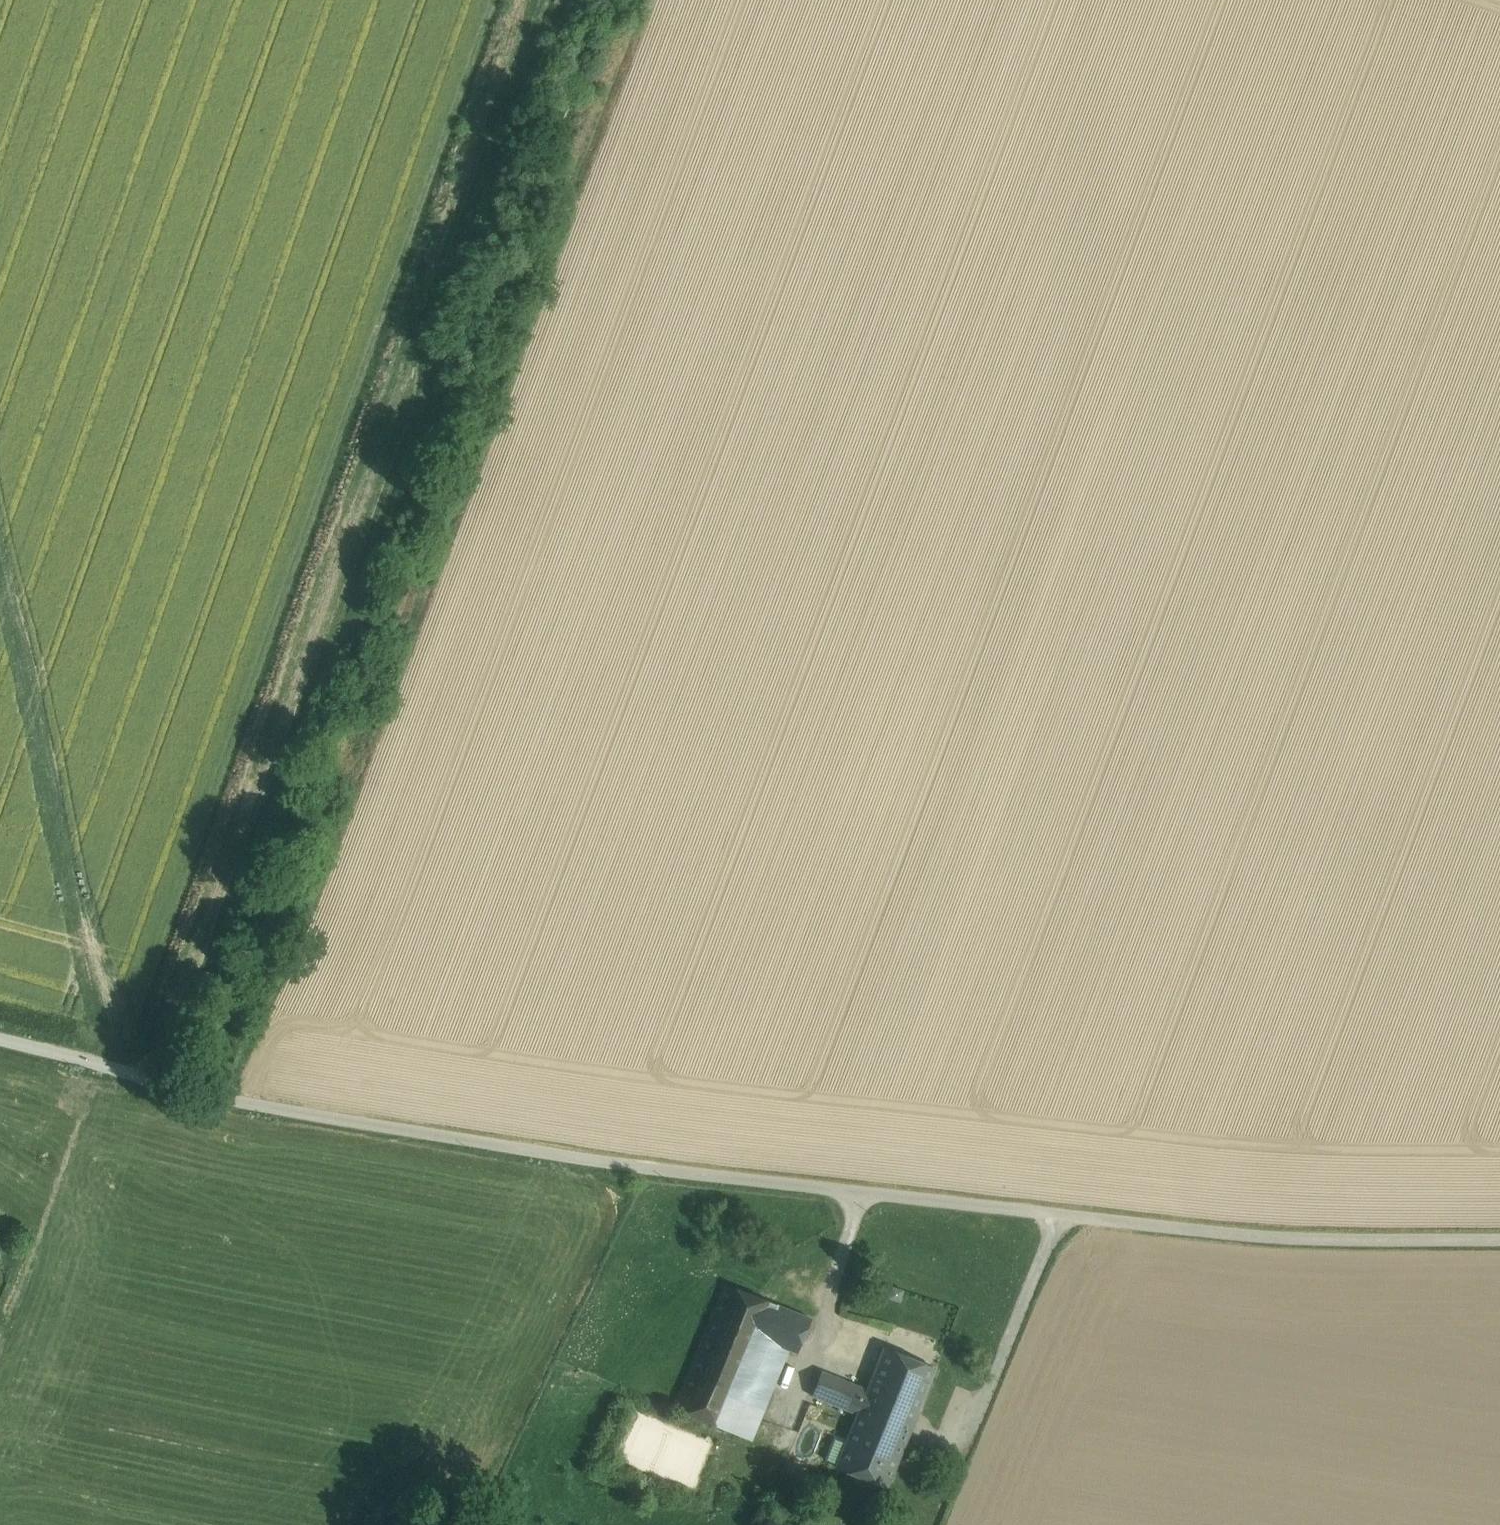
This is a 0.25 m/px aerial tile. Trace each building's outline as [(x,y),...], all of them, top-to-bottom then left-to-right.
[(797,1353),(811,1319),(724,1284),(673,1408),(725,1430),(734,1409),(762,1339),(787,1349),(797,1353)] [(762,1339),(734,1409),(758,1419),(787,1349),(762,1339)] [(911,1427),(935,1368),(884,1348),(867,1390),(860,1406),(911,1427)] [(812,1396),(857,1414),(860,1406),(867,1390),(821,1372),(812,1396)] [(911,1427),(860,1406),(857,1414),(836,1467),(887,1488),(911,1427)] [(750,1440),(758,1419),(734,1409),(725,1430),(750,1440)]
